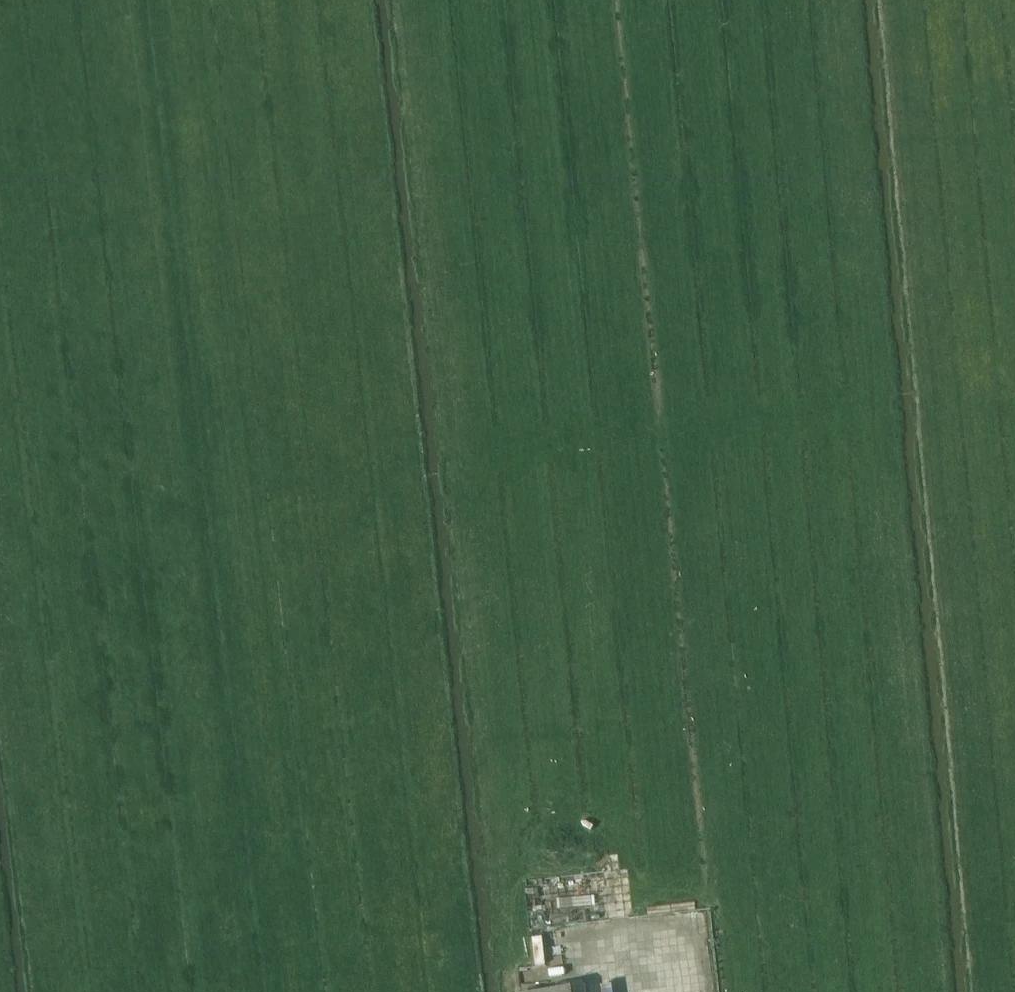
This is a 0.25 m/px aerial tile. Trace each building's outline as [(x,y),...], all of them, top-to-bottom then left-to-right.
[(550,936),(532,937),(532,964),(550,964),(550,936)]
